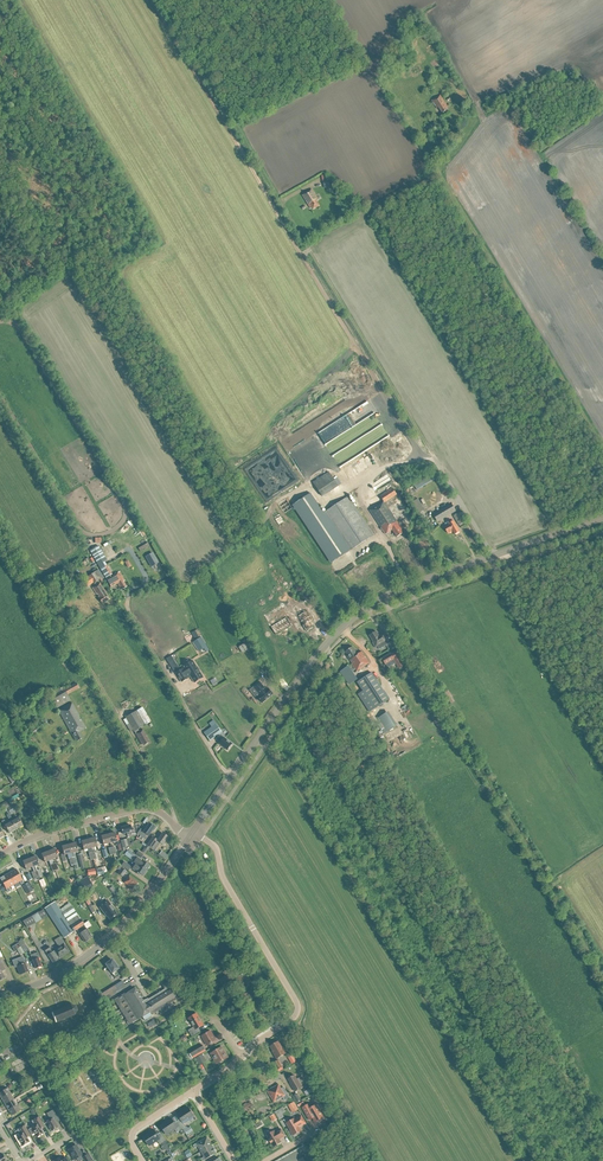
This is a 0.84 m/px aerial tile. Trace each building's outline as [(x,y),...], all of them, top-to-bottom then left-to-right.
[(446,108),(448,107),(440,95),(431,101),(436,108),(438,107),(442,113),(447,110),(446,108)] [(441,124),(438,119),(426,127),(429,132),(441,124)] [(313,209),(319,206),(316,201),(318,200),(312,190),(302,195),(310,208),(312,207),(313,209)] [(383,439),(352,457),(361,473),(392,454),(383,439)] [(434,471),(430,473),(443,493),(446,491),(434,471)] [(323,497),(339,486),(329,472),(313,483),(323,497)] [(403,531),(385,502),(397,494),(393,488),(380,496),(384,501),(370,510),(385,534),(392,530),(397,537),(403,533),(402,532),(403,531)] [(331,563),(349,551),(324,513),(311,493),(292,506),(331,563)] [(349,551),(374,535),(348,497),(324,513),(349,551)] [(422,511),(422,510),(425,509),(419,498),(412,501),(419,513),(422,511)] [(438,522),(456,512),(451,503),(433,514),(438,522)] [(458,525),(463,522),(458,513),(453,516),(458,525)] [(460,532),(454,521),(444,527),(448,534),(452,531),(455,535),(460,532)] [(148,542),(139,548),(140,551),(150,545),(148,542)] [(107,560),(99,545),(90,550),(105,578),(106,578),(106,579),(111,587),(117,584),(120,588),(121,588),(122,589),(126,587),(123,582),(124,581),(119,572),(112,576),(111,574),(112,574),(107,565),(105,561),(107,560)] [(152,553),(145,557),(151,567),(158,563),(152,553)] [(89,557),(83,560),(86,566),(92,563),(89,557)] [(93,583),(101,578),(96,570),(88,576),(93,583)] [(108,599),(103,590),(100,585),(93,589),(96,594),(98,593),(99,596),(98,596),(102,603),(108,599)] [(304,595),(300,589),(294,592),(298,598),(304,595)] [(276,635),(291,626),(286,617),(288,616),(282,606),(265,616),(276,635)] [(295,606),(288,610),(292,619),(300,615),(295,606)] [(307,611),(297,617),(302,626),(303,626),(307,631),(313,628),(309,622),(312,620),(307,611)] [(198,629),(192,632),(196,638),(201,635),(198,629)] [(379,637),(376,632),(369,636),(373,642),(372,643),(375,648),(377,646),(379,649),(386,645),(389,650),(396,645),(401,643),(397,637),(393,640),(393,641),(389,644),(387,640),(384,634),(379,637)] [(210,650),(202,637),(193,642),(198,652),(203,649),(205,653),(210,650)] [(252,648),(249,641),(239,647),(242,654),(252,648)] [(358,655),(353,647),(345,652),(349,658),(348,659),(357,671),(369,663),(362,652),(358,655)] [(405,666),(400,657),(401,657),(397,650),(382,659),(387,668),(396,663),(399,669),(405,666)] [(173,655),(167,657),(173,670),(179,668),(173,655)] [(183,669),(176,673),(182,682),(189,678),(188,678),(190,676),(194,683),(203,677),(193,661),(184,666),(185,668),(183,670),(183,669)] [(364,692),(359,695),(370,712),(390,699),(384,691),(383,691),(372,674),(358,683),(364,692)] [(267,690),(260,681),(253,687),(260,695),(257,697),(262,703),(273,694),(268,688),(267,690)] [(67,695),(79,688),(75,683),(64,689),(63,686),(55,691),(53,688),(47,691),(50,697),(53,702),(57,708),(70,700),(67,695)] [(77,741),(82,739),(79,733),(82,731),(82,730),(86,728),(72,703),(58,710),(75,740),(76,740),(77,741)] [(139,731),(138,729),(151,722),(142,707),(125,717),(126,720),(124,721),(130,731),(132,730),(133,732),(134,731),(141,744),(143,744),(144,745),(149,743),(145,737),(147,736),(143,729),(139,731)] [(384,733),(398,725),(389,711),(378,717),(381,722),(378,724),(384,733)] [(210,740),(222,732),(216,724),(204,733),(210,740)] [(32,734),(38,731),(35,725),(29,728),(32,734)] [(223,738),(218,735),(215,739),(220,743),(219,744),(227,750),(232,744),(224,738),(223,738)] [(389,754),(392,752),(386,742),(383,744),(389,754)] [(11,814),(17,811),(14,804),(7,808),(11,814)] [(12,823),(16,830),(22,826),(18,818),(13,821),(9,813),(6,815),(10,822),(11,822),(12,823)] [(11,822),(10,822),(6,824),(4,820),(1,821),(4,826),(5,826),(9,833),(16,830),(12,823),(11,822)] [(151,825),(149,824),(143,831),(140,829),(137,834),(143,838),(146,834),(148,836),(152,830),(153,831),(156,827),(152,824),(151,825)] [(131,830),(130,825),(121,827),(122,834),(126,833),(127,837),(136,835),(134,829),(131,830)] [(108,834),(110,843),(117,841),(115,836),(115,833),(108,834)] [(152,837),(147,844),(149,846),(155,850),(160,843),(162,845),(168,837),(162,833),(157,840),(152,837)] [(103,845),(110,843),(108,834),(101,836),(103,845)] [(88,840),(93,859),(96,859),(93,847),(97,846),(95,838),(88,840)] [(90,860),(93,859),(88,840),(81,841),(83,850),(87,849),(90,860)] [(68,845),(71,853),(72,858),(74,865),(76,864),(74,853),(78,852),(75,843),(68,845)] [(64,855),(71,853),(68,845),(62,847),(64,855)] [(146,845),(141,851),(145,854),(150,847),(146,845)] [(48,851),(51,860),(58,857),(55,849),(48,851)] [(57,873),(56,871),(53,864),(51,860),(48,851),(41,854),(45,862),(49,861),(53,872),(54,874),(57,873)] [(165,859),(168,855),(161,851),(159,855),(165,859)] [(29,859),(32,867),(39,864),(36,856),(29,859)] [(134,862),(136,864),(146,871),(150,866),(142,861),(137,857),(134,862)] [(26,870),(32,867),(29,859),(22,862),(26,870)] [(128,871),(131,867),(124,862),(121,866),(128,871)] [(143,876),(146,871),(136,864),(132,869),(135,871),(135,872),(139,875),(140,874),(143,876)] [(105,865),(96,868),(98,875),(107,873),(105,865)] [(122,877),(123,876),(126,871),(119,866),(117,868),(120,870),(118,873),(122,877)] [(7,874),(14,885),(20,882),(21,884),(24,883),(22,880),(16,869),(7,874)] [(14,885),(7,874),(0,878),(8,892),(10,891),(9,888),(14,885)] [(87,876),(82,879),(87,888),(93,885),(87,876)] [(134,888),(138,883),(128,876),(124,883),(129,886),(130,885),(134,888)] [(27,894),(33,891),(28,882),(22,886),(27,894)] [(115,896),(119,893),(112,886),(109,889),(115,896)] [(107,916),(110,920),(117,915),(113,910),(114,909),(108,901),(99,907),(106,917),(107,916)] [(60,909),(55,902),(45,908),(64,938),(74,931),(76,930),(85,942),(92,937),(86,929),(91,926),(87,921),(83,924),(80,919),(77,915),(75,911),(72,906),(69,903),(60,909)] [(43,909),(38,912),(42,919),(47,916),(43,909)] [(31,916),(23,921),(27,928),(36,923),(31,916)] [(63,955),(68,951),(63,943),(64,943),(60,936),(54,940),(59,948),(52,952),(50,950),(51,950),(48,946),(44,949),(46,953),(46,952),(48,955),(53,963),(58,960),(56,958),(58,957),(59,958),(63,955)] [(24,953),(18,943),(12,947),(15,952),(18,950),(20,955),(24,953)] [(35,969),(41,967),(38,958),(39,958),(37,953),(30,955),(32,960),(35,969)] [(25,963),(23,959),(15,962),(20,975),(28,972),(25,963)] [(118,975),(115,970),(118,968),(112,959),(106,964),(109,969),(111,973),(115,978),(118,975)] [(244,989),(253,983),(246,972),(237,977),(244,989)] [(233,978),(232,975),(228,977),(227,976),(220,980),(223,986),(231,981),(230,980),(233,978)] [(122,981),(101,994),(103,998),(104,997),(109,995),(124,985),(122,981)] [(168,982),(162,985),(164,989),(148,999),(142,1001),(135,988),(127,993),(125,994),(124,993),(114,999),(129,1024),(140,1018),(142,1017),(144,1020),(152,1016),(151,1015),(179,998),(176,996),(173,992),(177,990),(168,982)] [(247,1004),(257,998),(252,990),(245,995),(245,996),(243,997),(247,1004)] [(55,1022),(75,1015),(77,1010),(75,1006),(70,1005),(51,1013),(55,1022)] [(199,1018),(196,1014),(189,1018),(194,1027),(189,1030),(192,1036),(200,1031),(198,1028),(204,1025),(200,1018),(199,1018)] [(207,1046),(216,1040),(213,1036),(214,1035),(212,1032),(211,1032),(211,1031),(202,1036),(207,1046)] [(283,1049),(278,1042),(270,1046),(274,1054),(276,1059),(286,1053),(283,1048),(283,1049)] [(202,1045),(189,1053),(193,1059),(206,1051),(202,1045)] [(211,1054),(207,1056),(212,1063),(216,1061),(217,1063),(227,1057),(222,1047),(211,1053),(211,1054)] [(199,1065),(206,1061),(203,1054),(195,1058),(199,1065)] [(292,1064),(296,1061),(293,1055),(288,1058),(292,1064)] [(277,1070),(283,1067),(279,1060),(273,1063),(277,1070)] [(297,1079),(294,1075),(288,1079),(291,1083),(290,1083),(295,1091),(302,1087),(297,1079)] [(281,1089),(278,1086),(273,1089),(273,1088),(267,1091),(270,1096),(271,1096),(274,1101),(282,1097),(284,1101),(290,1098),(286,1092),(287,1092),(284,1087),(281,1089)] [(10,1094),(7,1088),(0,1092),(0,1096),(2,1099),(10,1094)] [(296,1102),(301,1099),(297,1093),(293,1096),(296,1102)] [(5,1104),(14,1099),(10,1094),(2,1099),(5,1104)] [(8,1110),(17,1105),(14,1099),(5,1104),(8,1110)] [(298,1109),(294,1102),(288,1105),(292,1113),(298,1109)] [(311,1108),(309,1104),(302,1108),(309,1120),(313,1118),(315,1122),(324,1117),(316,1105),(311,1108)] [(17,1105),(8,1110),(12,1116),(21,1110),(17,1105)] [(282,1114),(285,1112),(283,1107),(275,1112),(280,1120),(284,1117),(282,1114)] [(177,1122),(182,1129),(185,1127),(183,1123),(194,1116),(188,1108),(178,1115),(181,1119),(177,1122)] [(51,1131),(58,1127),(56,1123),(60,1121),(53,1110),(47,1113),(50,1120),(46,1122),(51,1131)] [(306,1123),(301,1115),(294,1119),(286,1123),(293,1135),(301,1130),(299,1127),(306,1123)] [(31,1128),(29,1129),(32,1135),(34,1134),(37,1137),(43,1133),(41,1129),(44,1127),(38,1117),(32,1121),(34,1126),(31,1128)] [(185,1133),(182,1129),(177,1122),(175,1123),(172,1119),(161,1126),(166,1134),(174,1129),(177,1132),(179,1131),(182,1135),(185,1133)] [(22,1146),(29,1142),(27,1138),(30,1136),(24,1126),(17,1130),(20,1135),(17,1137),(22,1146)] [(193,1131),(190,1127),(184,1131),(187,1135),(193,1131)] [(285,1136),(281,1129),(275,1133),(274,1131),(267,1135),(270,1140),(269,1140),(271,1143),(274,1147),(281,1142),(279,1139),(285,1136)] [(160,1133),(157,1135),(154,1130),(143,1137),(149,1146),(157,1140),(160,1144),(162,1142),(164,1146),(162,1148),(164,1151),(167,1150),(167,1151),(171,1149),(165,1140),(160,1133)] [(201,1152),(212,1145),(207,1137),(193,1145),(195,1148),(198,1146),(201,1152)] [(75,1145),(68,1149),(71,1153),(70,1153),(74,1160),(77,1158),(78,1160),(80,1160),(83,1159),(84,1160),(91,1160),(87,1154),(82,1157),(81,1156),(82,1155),(79,1150),(75,1145)] [(201,1152),(204,1157),(201,1159),(202,1160),(203,1160),(216,1153),(212,1145),(201,1152)] [(193,1155),(189,1150),(184,1152),(187,1158),(193,1155)]
